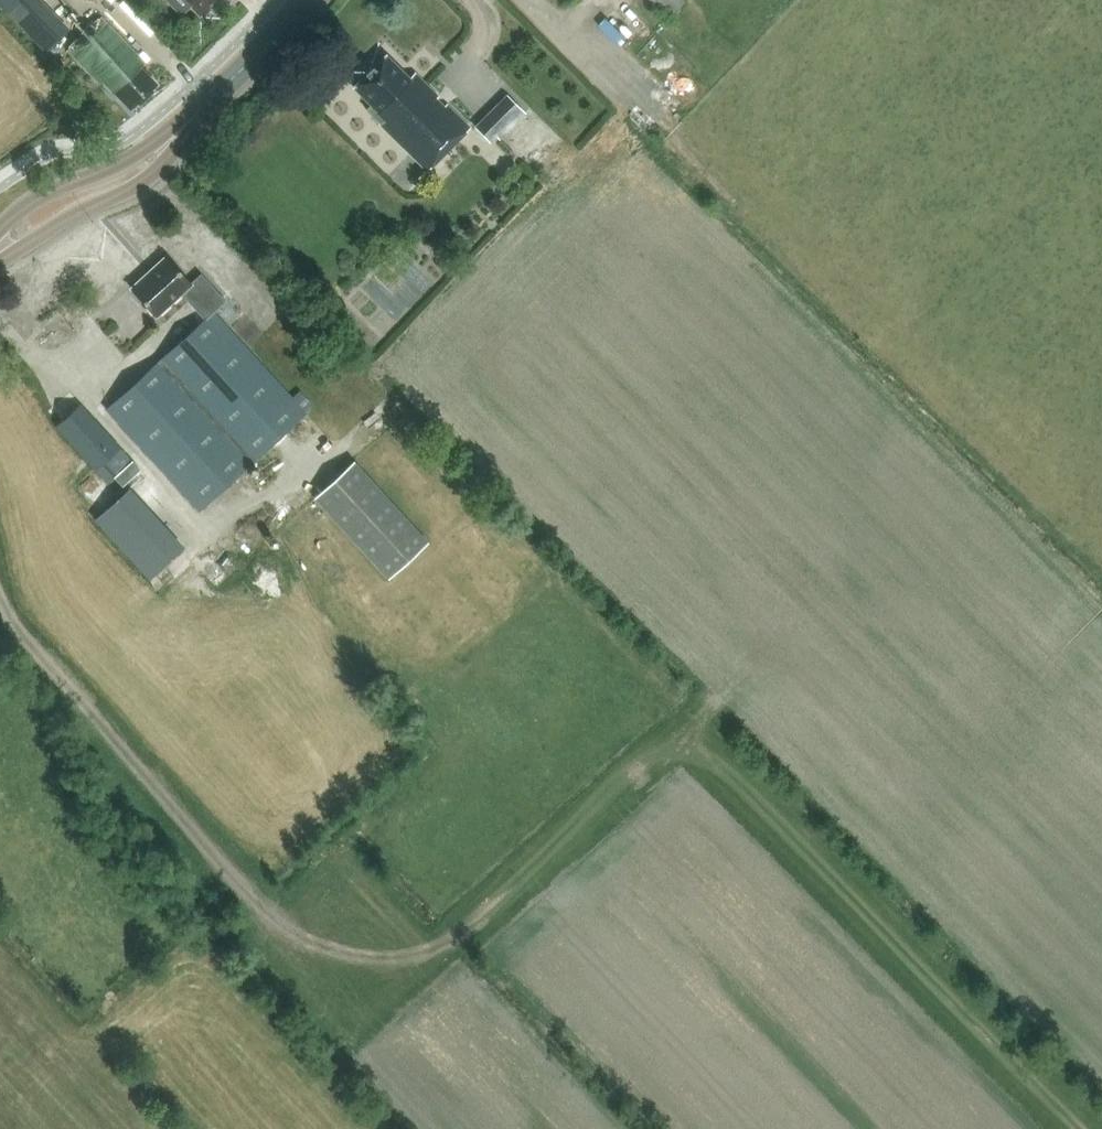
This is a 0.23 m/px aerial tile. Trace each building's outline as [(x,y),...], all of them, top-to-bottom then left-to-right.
[(214,0),(185,0),(200,15),(214,0)] [(685,0),(652,0),(672,18),(687,2),(685,0)] [(66,32),(40,6),(20,26),(45,52),(66,32)] [(68,50),(102,86),(105,84),(111,90),(112,89),(133,110),(158,87),(141,68),(144,65),(134,55),(137,52),(103,17),(68,50)] [(381,56),(349,88),(368,106),(364,111),(425,172),(471,126),(447,103),(445,105),(437,98),(440,95),(416,71),(406,81),(381,56)] [(517,115),(523,109),(509,94),(503,101),(517,115)] [(129,288),(155,316),(179,294),(203,320),(105,409),(197,510),(302,416),(210,313),(222,301),(198,274),(188,284),(164,257),(129,288)] [(80,402),(55,425),(107,482),(115,475),(132,459),(80,402)] [(132,459),(115,475),(122,484),(140,467),(132,459)] [(428,541),(354,460),(314,497),(388,578),(428,541)] [(140,483),(103,515),(156,576),(193,545),(140,483)]
